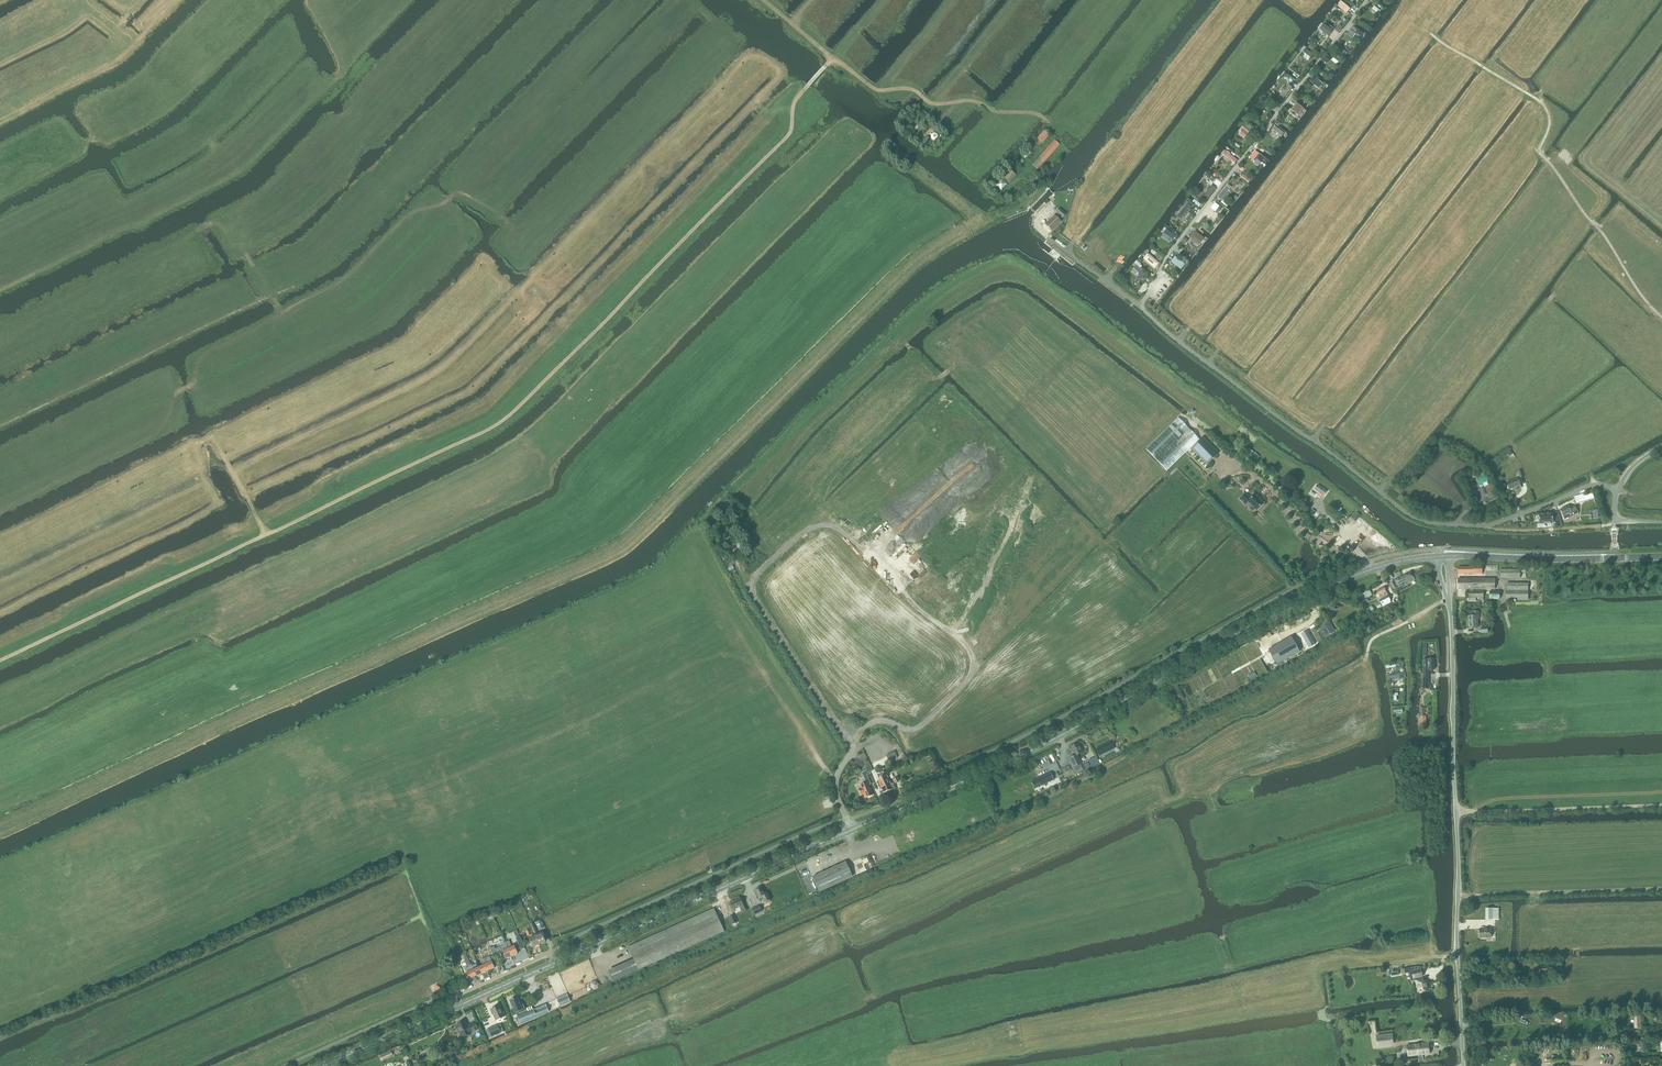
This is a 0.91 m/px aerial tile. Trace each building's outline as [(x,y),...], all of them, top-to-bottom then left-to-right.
[(1340,7),(1347,14),(1351,10),(1344,3),(1340,7)] [(1381,16),(1384,12),(1375,7),(1373,10),(1381,16)] [(1329,23),(1335,29),(1337,26),(1331,21),(1329,23)] [(1354,27),(1348,35),(1352,38),(1356,33),(1360,37),(1361,36),(1363,34),(1354,27)] [(1303,54),(1310,60),(1314,56),(1307,49),(1303,54)] [(1341,64),(1345,59),(1341,55),(1338,53),(1334,58),(1341,64)] [(1277,98),(1282,102),(1294,87),(1289,83),(1277,98)] [(1267,102),(1264,105),(1270,110),(1273,107),(1267,102)] [(1242,131),(1252,138),(1255,134),(1245,127),(1242,131)] [(1287,134),(1276,127),(1274,131),(1284,138),(1287,134)] [(1045,129),(1037,137),(1043,142),(1050,133),(1045,129)] [(1055,139),(1033,163),(1038,168),(1060,143),(1055,139)] [(1223,155),(1236,165),(1240,160),(1227,150),(1223,155)] [(1268,160),(1256,152),(1252,157),(1264,165),(1266,163),(1268,160)] [(1009,183),(1016,175),(1009,169),(1002,176),(1009,183)] [(1207,186),(1214,191),(1218,185),(1211,180),(1207,186)] [(1232,195),(1235,189),(1230,186),(1227,191),(1232,195)] [(1177,217),(1183,222),(1195,207),(1188,202),(1177,217)] [(1219,219),(1225,212),(1217,205),(1211,212),(1219,219)] [(1056,212),(1063,218),(1066,215),(1059,209),(1056,212)] [(1061,222),(1054,216),(1045,225),(1052,231),(1061,222)] [(1162,235),(1172,242),(1177,236),(1167,229),(1162,235)] [(1201,243),(1204,240),(1196,234),(1194,237),(1201,243)] [(1148,254),(1143,259),(1156,270),(1161,264),(1148,254)] [(1184,265),(1174,257),(1171,261),(1181,269),(1184,265)] [(1167,470),(1199,439),(1178,418),(1146,449),(1167,470)] [(1206,465),(1218,453),(1203,437),(1191,449),(1206,465)] [(1509,490),(1521,486),(1518,479),(1507,483),(1509,490)] [(1324,495),(1326,492),(1327,491),(1318,484),(1315,489),(1324,495)] [(1255,510),(1256,510),(1263,503),(1254,495),(1250,498),(1245,494),(1240,499),(1245,505),(1248,502),(1251,506),(1249,508),(1253,512),(1255,510)] [(1585,495),(1575,498),(1577,504),(1587,501),(1585,495)] [(722,505),(725,508),(731,502),(728,499),(722,505)] [(1569,506),(1561,510),(1565,519),(1573,516),(1575,515),(1579,513),(1578,510),(1577,511),(1575,506),(1570,508),(1569,506)] [(1356,522),(1361,515),(1357,512),(1352,518),(1356,522)] [(1554,523),(1553,514),(1539,515),(1540,524),(1554,523)] [(1482,574),(1482,566),(1474,566),(1474,567),(1458,567),(1458,574),(1482,574)] [(1417,578),(1424,574),(1422,570),(1414,574),(1417,578)] [(1403,576),(1406,581),(1408,584),(1415,580),(1411,572),(1403,576)] [(1402,583),(1406,581),(1403,576),(1391,583),(1394,589),(1397,587),(1397,586),(1398,585),(1400,588),(1404,586),(1402,583)] [(1495,590),(1495,579),(1458,579),(1458,590),(1469,590),(1473,590),(1495,590)] [(1528,600),(1528,584),(1506,584),(1506,600),(1528,600)] [(1384,587),(1377,591),(1380,597),(1378,598),(1382,605),(1384,604),(1391,601),(1384,587)] [(1370,590),(1359,595),(1364,605),(1369,602),(1367,597),(1372,595),(1370,590)] [(1473,591),(1473,590),(1469,590),(1469,591),(1468,591),(1468,601),(1476,601),(1476,598),(1481,598),(1481,602),(1483,602),(1484,591),(1473,591)] [(1478,628),(1478,619),(1479,619),(1479,612),(1472,612),(1472,616),(1469,616),(1469,628),(1478,628)] [(1323,638),(1335,632),(1329,621),(1321,626),(1323,629),(1319,631),(1323,638)] [(1310,631),(1305,634),(1311,646),(1314,644),(1311,638),(1313,637),(1310,631)] [(1292,637),(1269,650),(1277,664),(1300,651),(1292,637)] [(1429,670),(1434,670),(1435,659),(1423,659),(1423,686),(1429,686),(1429,670)] [(1099,730),(1091,738),(1093,740),(1101,732),(1099,730)] [(1076,756),(1078,755),(1083,752),(1082,748),(1080,749),(1077,743),(1071,746),(1075,755),(1076,756)] [(889,762),(897,758),(895,752),(886,755),(889,762)] [(1075,755),(1069,758),(1071,762),(1070,763),(1073,769),(1074,768),(1076,772),(1080,769),(1081,771),(1084,769),(1085,769),(1082,763),(1078,755),(1076,756),(1075,755)] [(1085,769),(1084,769),(1085,771),(1100,763),(1096,756),(1082,763),(1085,769)] [(885,776),(883,772),(877,775),(879,779),(878,779),(884,793),(895,788),(892,783),(891,784),(887,775),(885,776)] [(1050,773),(1031,782),(1035,789),(1054,780),(1050,773)] [(871,787),(870,784),(871,784),(868,776),(864,778),(867,782),(859,785),(861,788),(858,789),(861,795),(863,794),(865,798),(873,795),(870,788),(871,787)] [(820,892),(852,877),(845,862),(813,877),(820,892)] [(764,894),(761,887),(755,890),(759,898),(761,897),(764,903),(771,900),(767,893),(764,894)] [(746,911),(739,897),(736,899),(737,900),(731,903),(734,910),(739,907),(742,913),(746,911)] [(760,906),(752,909),(755,915),(762,912),(760,906)] [(614,981),(719,934),(724,932),(714,909),(628,947),(635,961),(610,972),(614,981)] [(1486,920),(1499,919),(1499,909),(1486,909),(1486,920)] [(734,915),(729,917),(732,925),(737,923),(734,915)] [(540,920),(536,922),(539,930),(545,928),(542,921),(540,920)] [(535,935),(539,944),(546,942),(542,932),(538,934),(535,927),(533,928),(535,935)] [(1491,938),(1491,934),(1491,929),(1479,929),(1480,938),(1491,938)] [(533,947),(539,944),(535,935),(529,938),(533,947)] [(509,940),(505,942),(508,948),(512,956),(518,954),(515,945),(512,947),(509,940)] [(494,947),(490,948),(493,956),(500,953),(503,957),(505,957),(506,959),(512,956),(508,948),(505,942),(502,943),(503,946),(495,949),(494,947)] [(485,958),(483,959),(488,971),(494,968),(492,961),(489,956),(485,958)] [(484,965),(479,967),(482,973),(488,971),(483,959),(481,960),(484,965)] [(473,964),(471,965),(476,976),(482,973),(479,967),(477,963),(473,965),(473,964)] [(469,967),(465,969),(470,979),(476,976),(471,965),(469,966),(469,967)] [(1421,970),(1412,972),(1413,978),(1414,981),(1415,980),(1416,983),(1417,987),(1418,991),(1419,991),(1420,992),(1428,990),(1428,989),(1428,988),(1428,986),(1427,986),(1426,981),(1423,982),(1423,979),(1422,979),(1421,977),(1422,977),(1421,970)] [(598,988),(599,984),(595,981),(591,983),(590,988),(593,990),(598,988)] [(568,997),(558,1001),(559,1004),(559,1006),(570,1001),(568,997)] [(521,1006),(517,998),(510,1001),(514,1008),(511,1010),(513,1016),(526,1011),(524,1004),(521,1006)] [(520,1024),(549,1012),(546,1004),(517,1016),(520,1024)] [(501,1009),(500,1005),(491,1009),(496,1020),(505,1016),(503,1013),(504,1013),(503,1008),(501,1009)] [(467,1026),(465,1021),(456,1025),(462,1038),(471,1034),(470,1032),(478,1029),(475,1022),(470,1024),(470,1025),(467,1026)] [(498,1026),(486,1031),(489,1037),(500,1032),(498,1026)] [(1378,1046),(1394,1044),(1392,1033),(1377,1035),(1378,1046)] [(1423,1055),(1430,1054),(1429,1043),(1407,1046),(1408,1057),(1418,1055),(1419,1061),(1423,1061),(1423,1055)]
